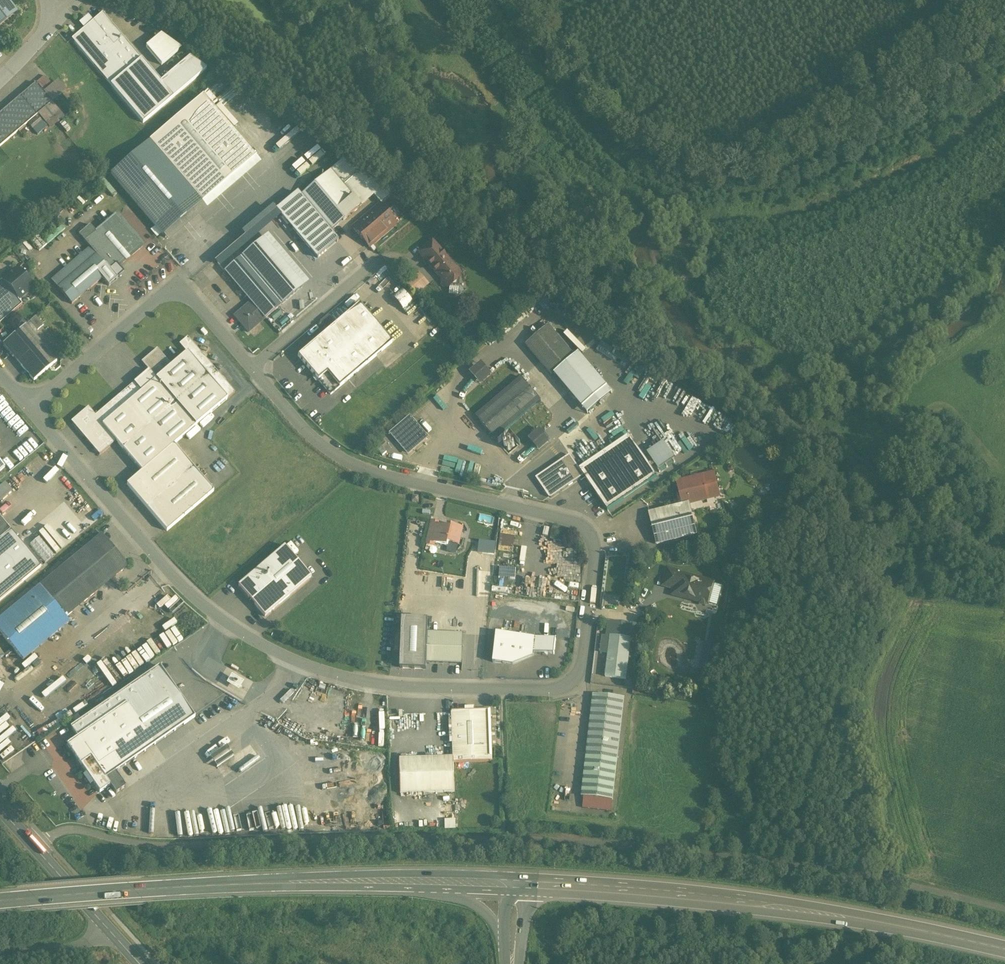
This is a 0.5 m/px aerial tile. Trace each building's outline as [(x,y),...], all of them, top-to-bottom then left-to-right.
[(13,15),(2,2),(4,1),(3,0),(0,0),(0,25),(13,15)] [(161,82),(102,13),(91,22),(89,22),(85,25),(84,28),(72,39),(143,123),(206,69),(189,57),(161,82)] [(162,65),(184,49),(170,29),(148,45),(162,65)] [(0,113),(0,146),(52,102),(35,83),(0,113)] [(201,203),(202,203),(255,157),(203,96),(111,174),(163,236),(201,203)] [(365,182),(345,159),(340,163),(370,198),(377,192),(368,180),(365,182)] [(370,198),(340,163),(300,197),(296,193),(276,210),(317,259),(338,241),(330,232),(370,198)] [(396,225),(379,205),(352,228),(362,240),(368,235),(374,243),(386,234),(386,233),(396,225)] [(115,215),(95,232),(90,225),(79,235),(90,248),(90,247),(111,271),(141,245),(116,216),(116,215),(115,215)] [(450,263),(431,241),(418,253),(436,274),(450,263)] [(90,248),(51,281),(72,305),(111,271),(90,247),(90,248)] [(248,333),(249,333),(281,305),(241,258),(225,272),(251,302),(235,316),(235,317),(248,333)] [(451,265),(450,263),(436,274),(438,276),(439,276),(442,279),(441,285),(443,287),(449,288),(451,286),(458,286),(459,272),(456,269),(454,269),(451,265)] [(33,288),(17,269),(2,282),(18,300),(33,288)] [(424,272),(412,282),(421,293),(433,283),(424,272)] [(0,282),(0,324),(22,305),(18,300),(2,282),(1,281),(0,282)] [(359,304),(298,356),(314,376),(313,377),(312,378),(315,382),(317,382),(318,381),(330,395),(392,343),(359,304)] [(57,361),(26,325),(3,344),(34,381),(57,361)] [(573,357),(548,327),(526,346),(551,375),(554,373),(573,357)] [(95,416),(116,441),(142,472),(174,445),(235,393),(187,337),(179,344),(186,353),(171,366),(157,349),(141,362),(155,380),(141,391),(134,383),(95,416)] [(612,393),(579,353),(554,373),(587,413),(612,393)] [(482,364),(471,374),(480,384),(491,375),(482,364)] [(521,378),(476,417),(495,440),(541,401),(521,378)] [(116,441),(95,416),(88,407),(71,422),(99,455),(116,441)] [(427,438),(410,418),(392,434),(408,453),(427,438)] [(541,429),(531,438),(540,449),(550,439),(541,429)] [(510,433),(498,443),(508,455),(520,445),(510,433)] [(635,444),(585,478),(607,511),(657,477),(635,444)] [(174,445),(142,472),(127,485),(167,531),(213,491),(174,445)] [(569,454),(536,476),(551,497),(584,475),(569,454)] [(714,473),(682,481),(684,487),(682,489),(683,494),(680,495),(683,506),(689,504),(714,498),(712,488),(717,487),(714,473)] [(0,488),(0,501),(12,491),(5,484),(0,488)] [(683,506),(649,514),(657,545),(696,535),(689,504),(683,506)] [(11,531),(0,518),(0,539),(11,531)] [(439,521),(431,519),(425,545),(435,547),(436,543),(449,546),(450,543),(461,545),(465,527),(454,525),(453,527),(438,524),(439,521)] [(0,539),(0,601),(41,567),(18,540),(11,531),(0,539)] [(101,535),(39,587),(65,618),(127,567),(101,535)] [(285,546),(238,586),(265,617),(311,577),(285,546)] [(518,580),(520,568),(506,566),(503,586),(513,587),(514,579),(518,580)] [(680,572),(667,569),(663,586),(674,589),(678,574),(679,574),(680,572)] [(679,574),(678,574),(674,589),(673,595),(699,602),(700,604),(705,605),(707,604),(708,604),(713,583),(679,574)] [(0,619),(0,633),(23,661),(62,629),(63,630),(67,626),(66,625),(69,623),(65,618),(39,587),(0,619)] [(478,592),(485,600),(492,594),(485,587),(478,592)] [(640,626),(608,622),(606,636),(602,636),(600,652),(608,653),(605,677),(626,679),(631,640),(639,641),(640,626)] [(463,634),(402,631),(401,662),(462,664),(463,634)] [(536,638),(496,633),(493,663),(513,665),(534,656),(534,652),(536,638)] [(556,640),(536,638),(534,652),(554,655),(556,640)] [(159,666),(70,728),(77,738),(67,745),(86,773),(83,776),(90,786),(93,783),(100,792),(110,785),(116,794),(126,787),(115,772),(195,717),(159,666)] [(243,682),(231,675),(226,684),(238,691),(243,682)] [(624,698),(593,695),(581,795),(584,795),(612,799),(624,698)] [(474,711),(473,710),(467,710),(466,712),(452,712),(453,757),(453,762),(454,762),(492,761),(492,756),(490,756),(488,711),(474,711)] [(222,763),(231,759),(230,756),(225,758),(223,753),(219,755),(222,763)] [(453,757),(398,759),(400,793),(455,791),(454,762),(453,762),(453,757)] [(612,799),(584,795),(583,807),(611,810),(612,799)]
